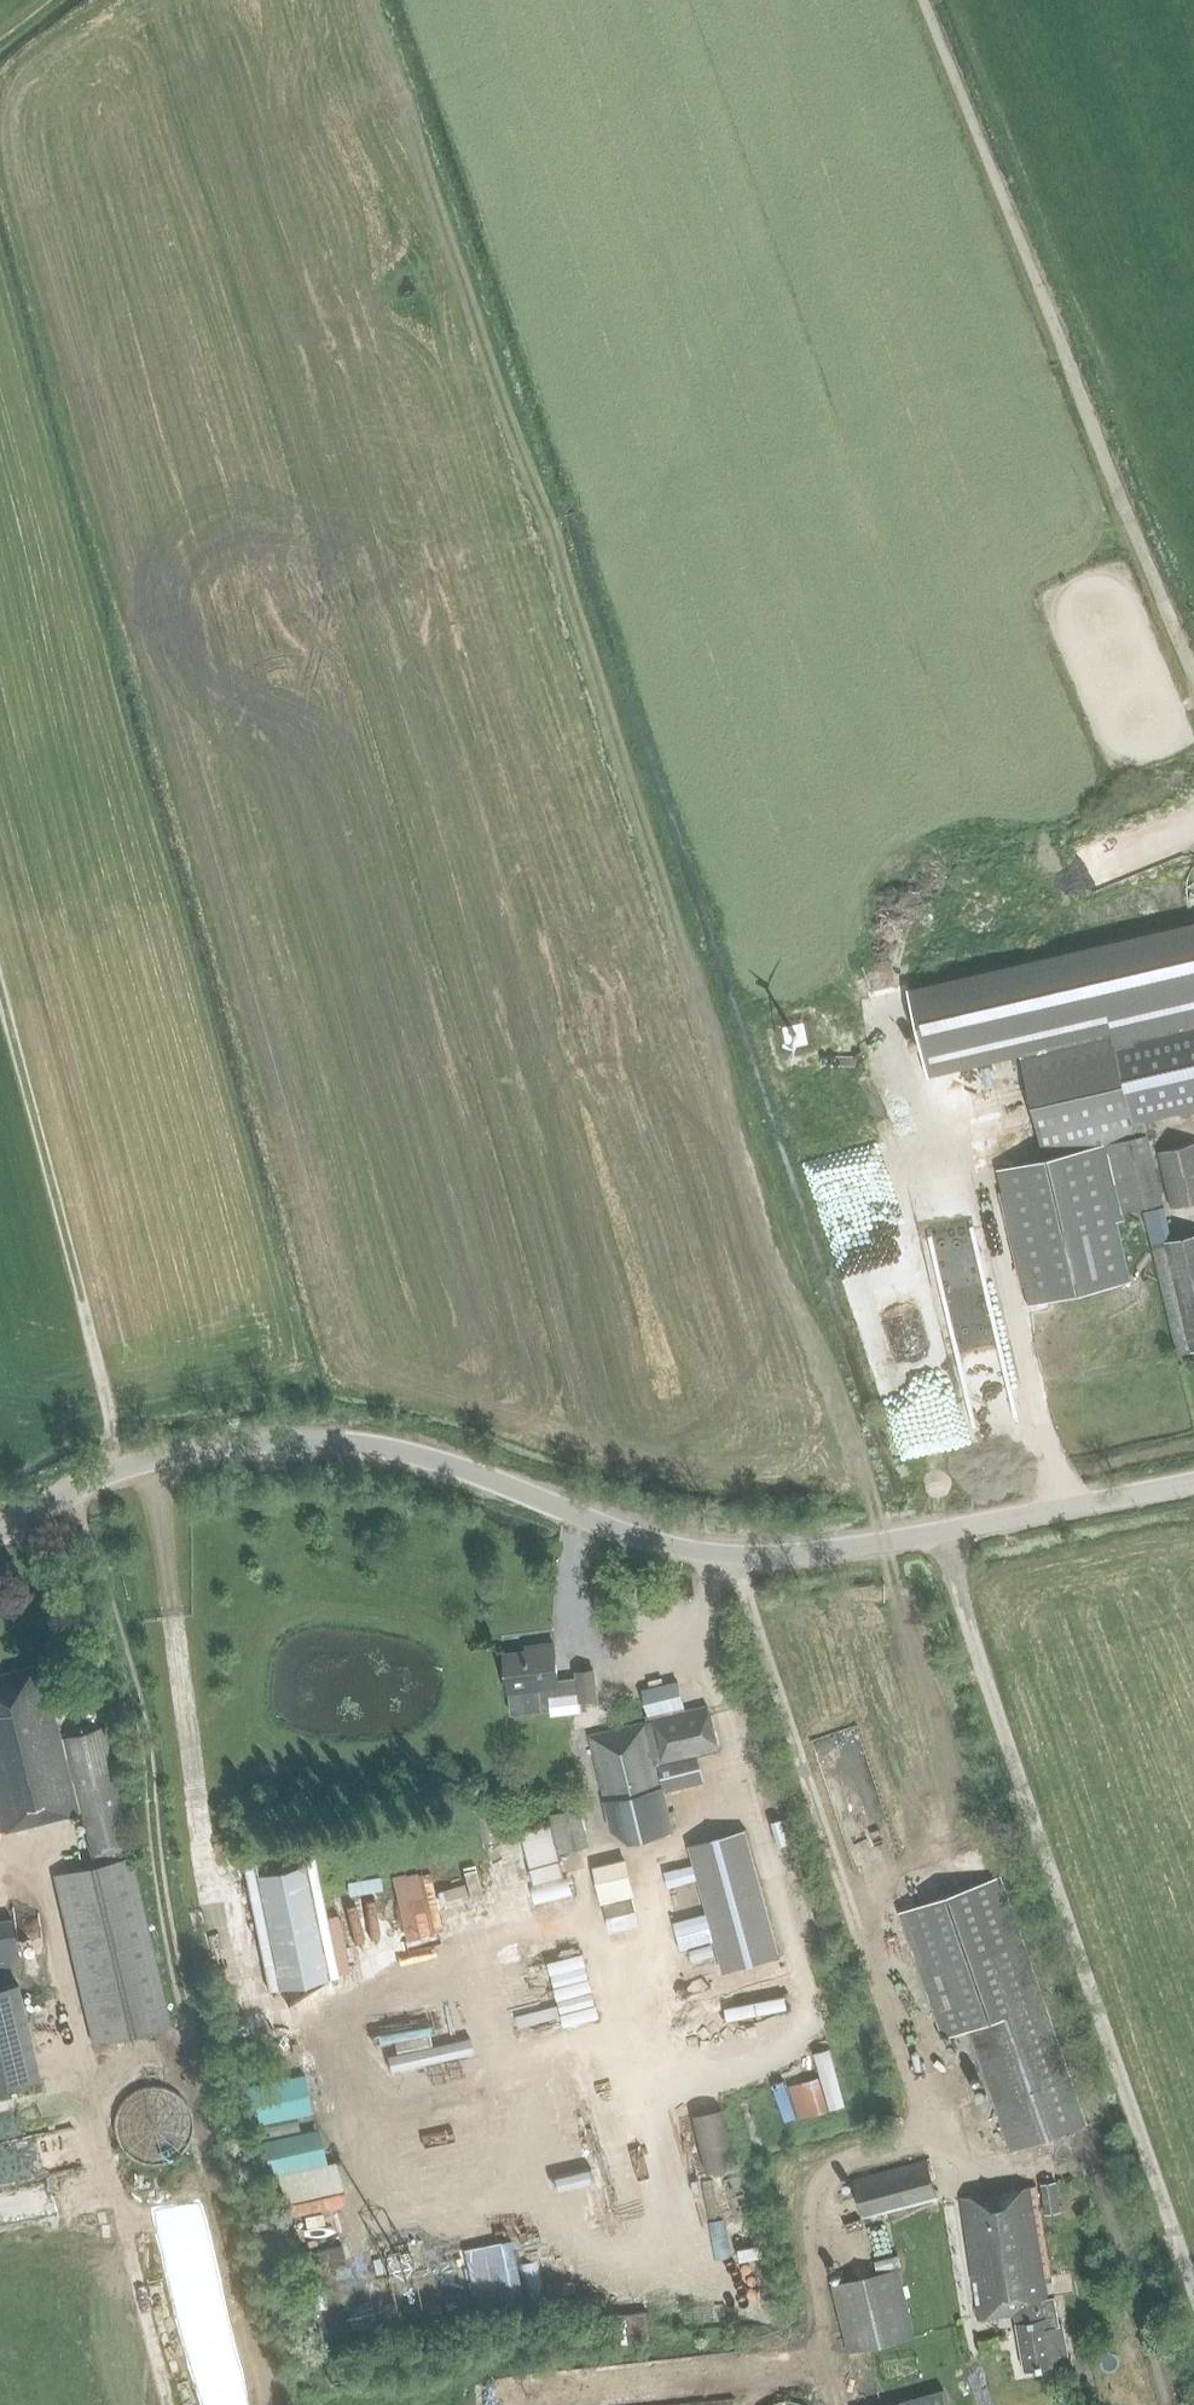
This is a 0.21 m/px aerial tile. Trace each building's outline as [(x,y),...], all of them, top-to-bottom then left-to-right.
[(1019,1048),(1043,1157),(995,1168),(1026,1306),(1129,1283),(1115,1222),(1123,1221),(1121,1213),(1163,1204),(1144,1119),(1193,1108),(1193,926),(910,989),(927,1068),(1019,1048)] [(1158,1152),(1171,1208),(1193,1202),(1193,1143),(1158,1152)] [(1170,1238),(1164,1207),(1144,1212),(1179,1357),(1193,1352),(1193,1234),(1170,1238)] [(558,1680),(554,1643),(537,1645),(538,1650),(503,1654),(508,1694),(509,1694),(511,1714),(550,1710),(551,1716),(580,1712),(579,1701),(597,1699),(593,1670),(576,1672),(576,1678),(558,1680)] [(92,1865),(130,1854),(110,1774),(114,1773),(103,1727),(58,1738),(40,1664),(0,1674),(0,1830),(79,1811),(92,1865)] [(684,1709),(678,1680),(640,1688),(647,1721),(588,1735),(611,1831),(629,1841),(674,1831),(665,1792),(704,1781),(698,1755),(718,1750),(706,1704),(684,1709)] [(589,1846),(578,1807),(548,1816),(558,1854),(589,1846)] [(562,1874),(549,1823),(520,1830),(533,1881),(562,1874)] [(779,1957),(745,1829),(688,1845),(706,1913),(672,1922),(680,1950),(713,1941),(718,1960),(690,1968),(693,1980),(779,1957)] [(130,1854),(92,1865),(48,1878),(94,2049),(172,2026),(130,1854)] [(635,1896),(626,1858),(592,1866),(602,1905),(635,1896)] [(326,1979),(303,1866),(255,1876),(278,1989),(326,1979)] [(435,1867),(393,1872),(402,1938),(443,1933),(435,1867)] [(1087,2123),(1001,1875),(898,1911),(942,2038),(967,2029),(1010,2150),(1087,2123)] [(610,1939),(621,1937),(616,1902),(606,1904),(610,1939)] [(0,1918),(0,1960),(16,1958),(12,1917),(0,1918)] [(547,1959),(562,2022),(598,2014),(583,1950),(547,1959)] [(39,2079),(17,1983),(0,1987),(0,2088),(39,2079)] [(427,2006),(370,2017),(372,2031),(430,2020),(427,2006)] [(789,2082),(799,2117),(847,2103),(830,2045),(814,2050),(821,2073),(789,2082)] [(260,2119),(310,2115),(307,2076),(257,2079),(260,2119)] [(115,2112),(113,2124),(115,2137),(121,2148),(129,2157),(141,2163),(153,2165),(166,2163),(177,2157),(186,2148),(191,2137),(193,2124),(191,2112),(186,2101),(177,2092),(166,2086),(153,2084),(141,2086),(129,2092),(121,2101),(115,2112)] [(696,2110),(700,2170),(731,2168),(728,2108),(696,2110)] [(318,2127),(274,2137),(282,2171),(326,2161),(318,2127)] [(77,2204),(72,2169),(9,2178),(4,2145),(0,2146),(0,2216),(77,2204)] [(289,2201),(343,2187),(336,2159),(282,2173),(289,2201)] [(935,2194),(926,2160),(852,2180),(861,2215),(935,2194)] [(1060,2212),(1055,2181),(1040,2183),(1045,2215),(1060,2212)] [(1058,2322),(1054,2297),(1053,2297),(1037,2187),(960,2199),(979,2319),(1016,2314),(1024,2371),(1055,2366),(1054,2361),(1070,2359),(1065,2322),(1058,2322)] [(476,2303),(522,2294),(511,2237),(465,2246),(476,2303)] [(914,2337),(899,2268),(830,2284),(846,2353),(914,2337)] [(648,2310),(613,2312),(614,2341),(649,2339),(648,2310)] [(532,2393),(540,2390),(541,2391),(552,2387),(547,2372),(527,2380),(532,2393)] [(942,2388),(883,2404),(947,2404),(942,2388)]
